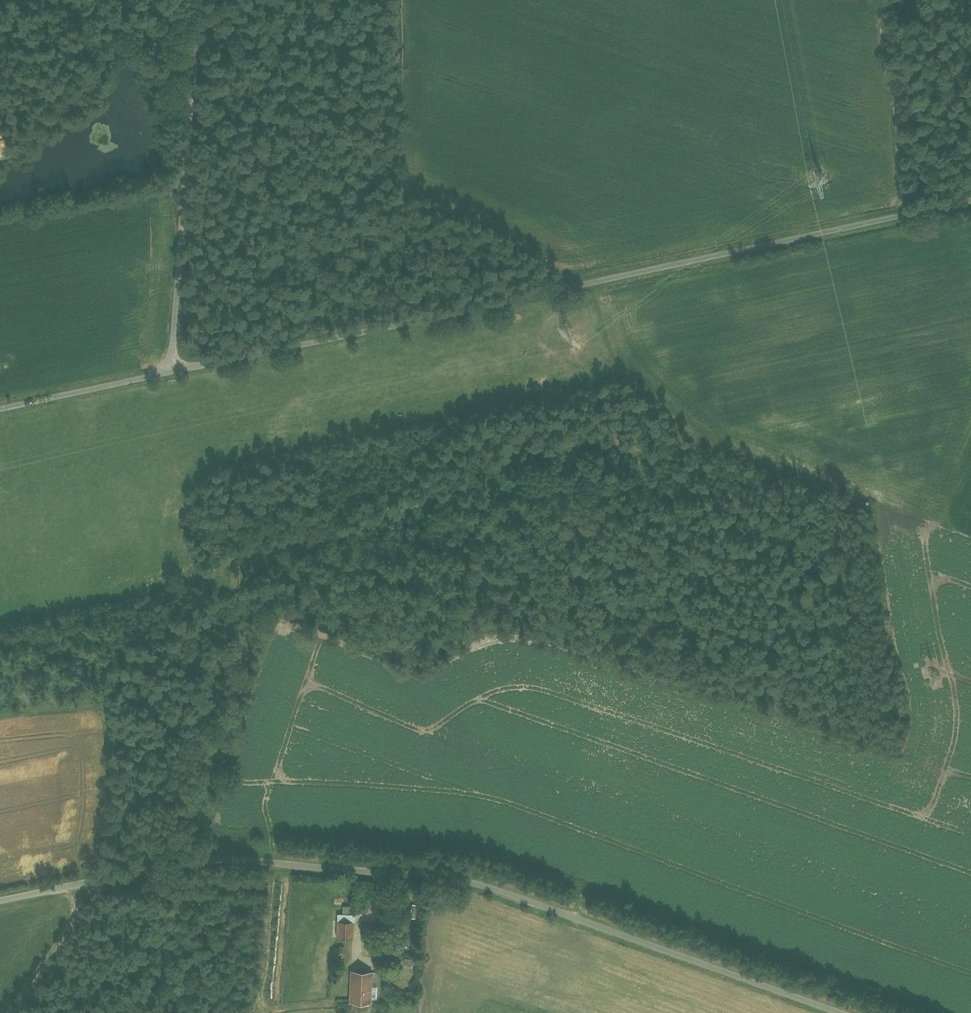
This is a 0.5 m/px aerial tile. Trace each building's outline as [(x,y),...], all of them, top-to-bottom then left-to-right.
[(420,904),(412,902),(410,917),(418,918),(420,904)] [(338,919),(336,936),(350,937),(351,920),(338,919)] [(350,969),(349,1000),(370,1001),(371,970),(350,969)]
